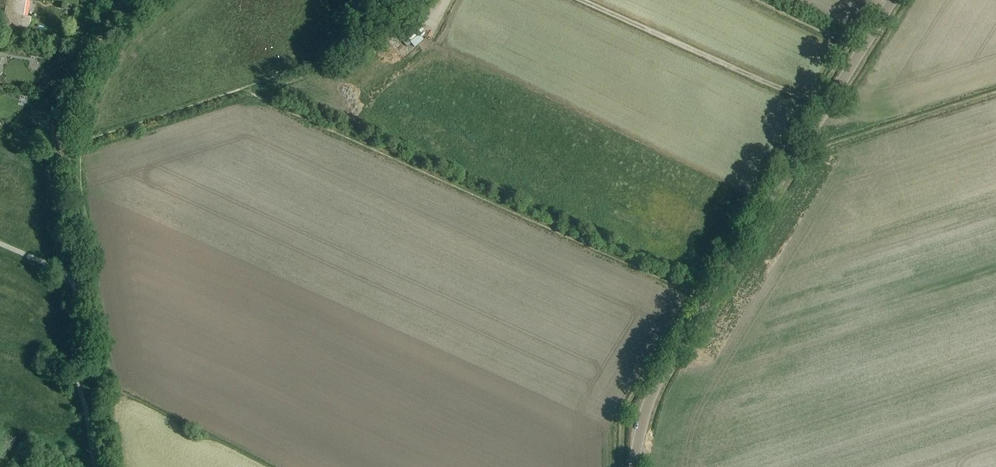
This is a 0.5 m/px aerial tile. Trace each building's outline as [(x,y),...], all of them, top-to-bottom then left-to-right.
[(3,26),(29,30),(31,18),(23,16),(26,1),(25,1),(25,0),(7,0),(3,26)] [(46,36),(45,43),(59,45),(60,38),(46,36)] [(34,48),(32,56),(41,58),(44,50),(34,48)]
